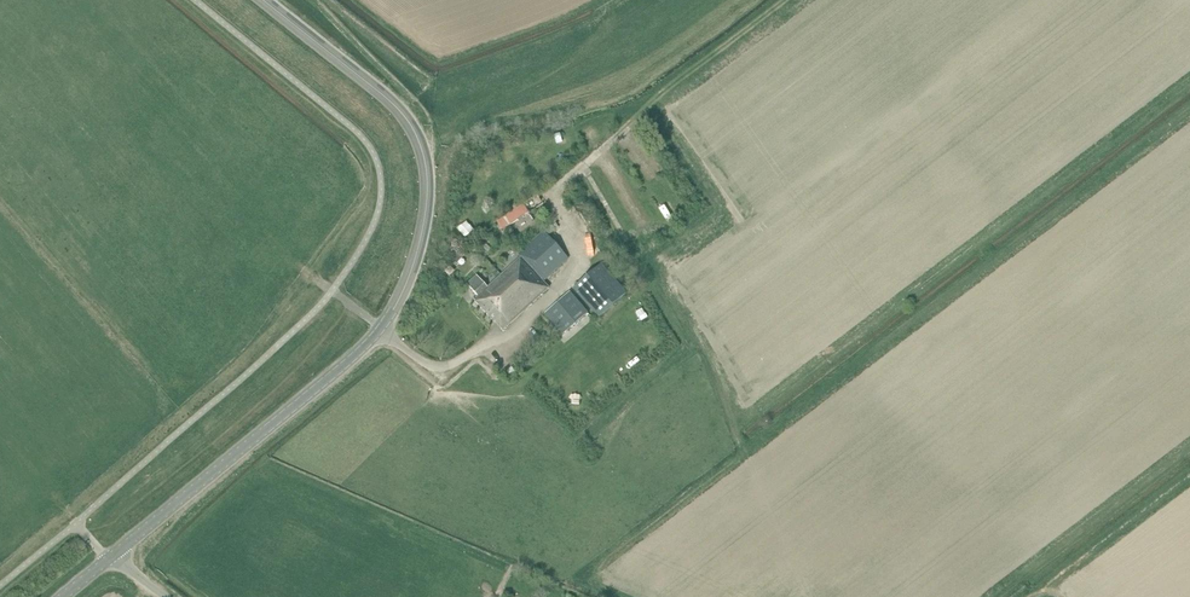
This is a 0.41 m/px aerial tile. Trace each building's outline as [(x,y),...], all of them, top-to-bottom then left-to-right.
[(523,204),(500,219),(506,228),(528,212),(529,213),(543,204),(537,194),(523,204)] [(478,276),(469,285),(479,296),(474,300),(495,323),(496,322),(504,330),(517,319),(550,288),(544,282),(569,260),(544,233),(523,252),(519,248),(515,251),(521,258),(489,288),(478,276)] [(601,264),(572,289),(598,318),(627,292),(601,264)] [(571,292),(546,314),(565,335),(590,313),(571,292)] [(510,365),(505,370),(509,374),(514,369),(510,365)]
